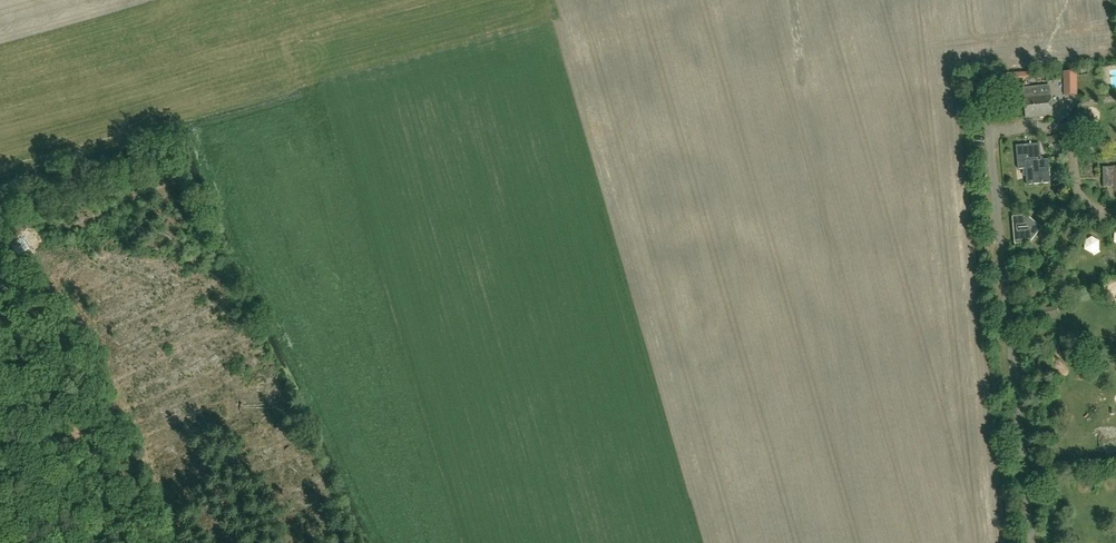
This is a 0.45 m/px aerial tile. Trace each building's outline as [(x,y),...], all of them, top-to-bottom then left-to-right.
[(1064,95),(1077,95),(1076,72),(1063,72),(1064,95)] [(1048,93),(1047,85),(1023,88),(1026,118),(1053,115),(1050,93),(1048,93)] [(1041,159),(1039,143),(1016,145),(1018,169),(1025,168),(1026,184),(1050,182),(1048,159),(1041,159)] [(1103,188),(1114,187),(1113,167),(1102,168),(1103,188)] [(1015,243),(1031,242),(1031,240),(1042,227),(1029,216),(1029,214),(1012,216),(1015,243)] [(1099,258),(1107,245),(1094,237),(1086,251),(1099,258)]
